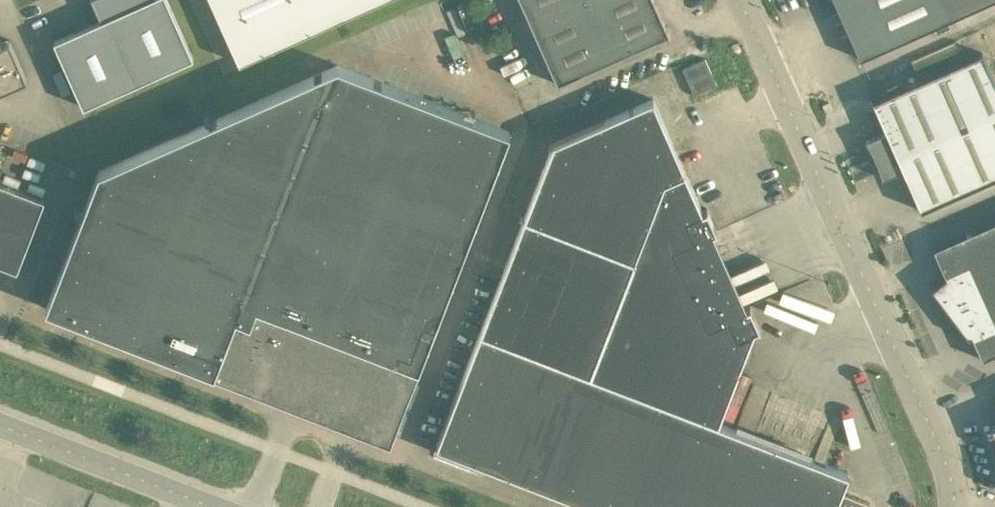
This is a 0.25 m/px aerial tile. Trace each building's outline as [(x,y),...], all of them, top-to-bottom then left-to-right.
[(54,40),(83,106),(193,57),(167,0),(94,0),(102,19),(54,40)] [(379,0),(211,0),(239,62),(379,0)] [(669,33),(654,0),(521,0),(558,83),(669,33)] [(834,11),(838,9),(860,58),(953,17),(991,0),(829,0),(834,11)] [(27,78),(9,39),(2,42),(0,38),(0,90),(27,78)] [(982,52),(878,98),(873,101),(886,131),(866,140),(873,153),(878,164),(882,178),(903,169),(921,211),(994,178),(994,81),(982,52)] [(682,68),(693,94),(716,83),(705,58),(682,68)] [(509,130),(337,64),(98,170),(45,307),(390,441),(509,130)] [(429,449),(472,466),(474,459),(597,506),(867,506),(869,502),(841,491),(848,472),(718,422),(753,329),(758,327),(759,328),(760,327),(750,305),(745,307),(712,232),(717,229),(707,207),(705,207),(706,208),(702,210),(702,209),(653,98),(548,144),(549,146),(552,145),(434,449),(430,448),(429,449)] [(17,270),(44,199),(0,182),(0,263),(17,270)] [(994,353),(994,221),(933,248),(946,276),(931,288),(968,337),(972,336),(982,359),(994,353)]
